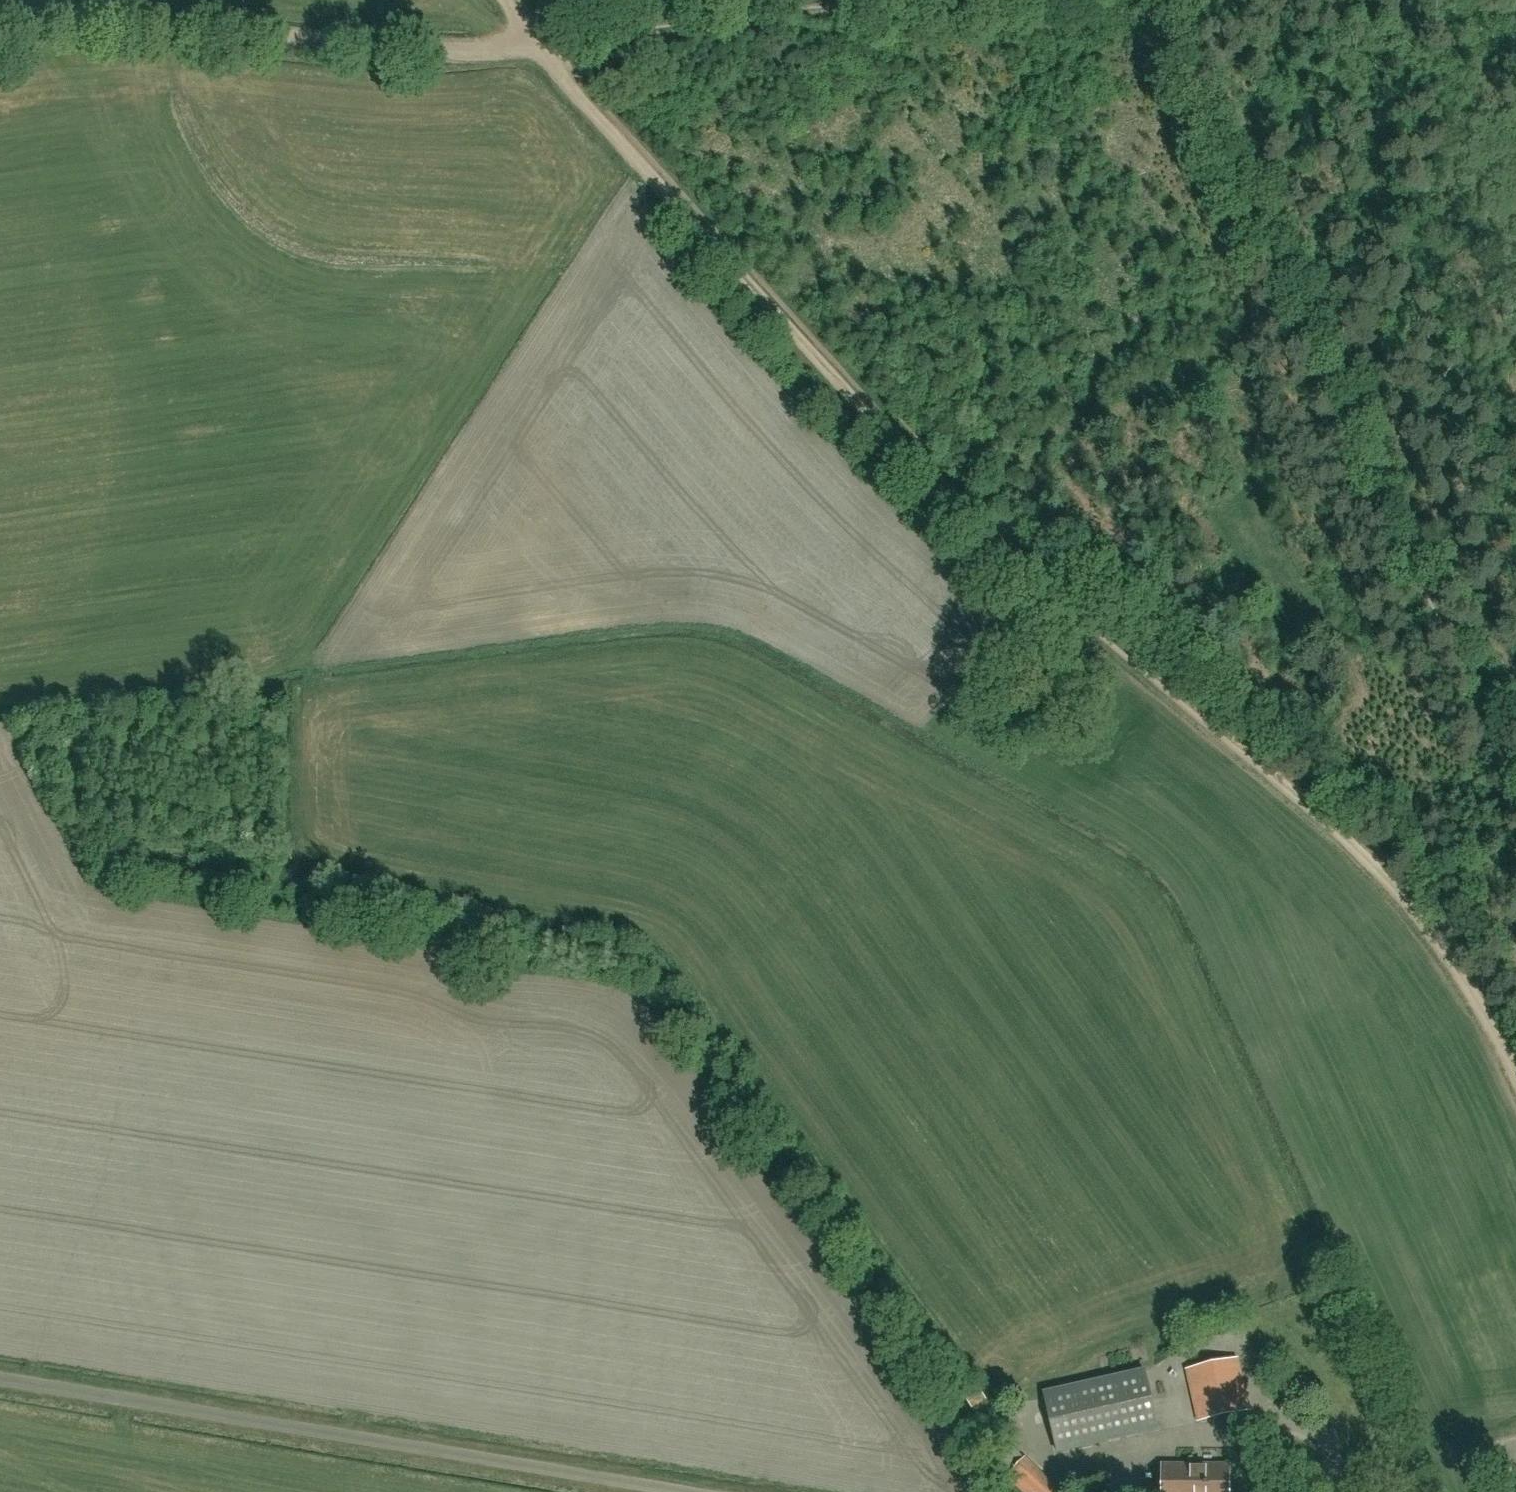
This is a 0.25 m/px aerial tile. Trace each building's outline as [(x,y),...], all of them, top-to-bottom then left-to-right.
[(1235,1359),(1187,1370),(1199,1422),(1248,1410),(1235,1359)] [(1144,1372),(1044,1396),(1059,1456),(1159,1432),(1144,1372)] [(966,1399),(974,1411),(988,1402),(980,1390),(966,1399)] [(1024,1459),(1010,1476),(1027,1491),(1060,1491),(1024,1459)] [(1162,1491),(1229,1491),(1229,1465),(1162,1465),(1162,1491)]
